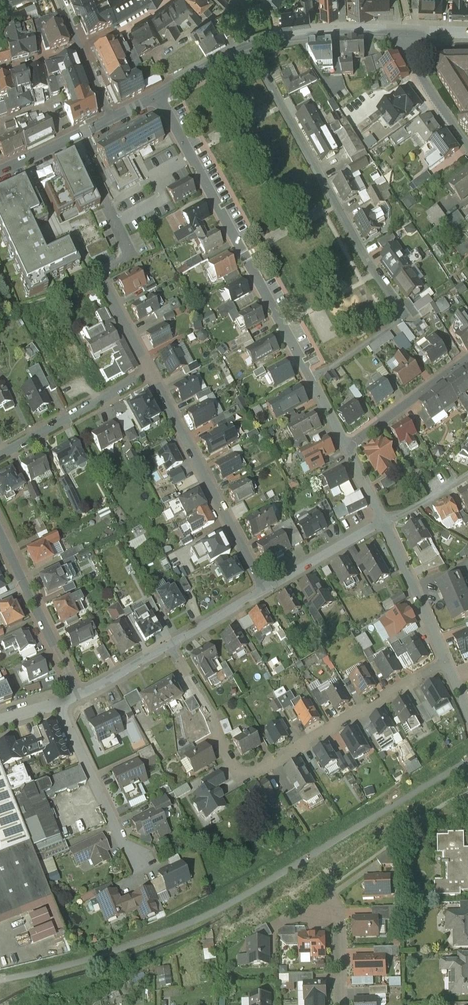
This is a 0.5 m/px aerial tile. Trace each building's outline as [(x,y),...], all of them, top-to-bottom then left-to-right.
[(79,14),(97,6),(95,0),(73,0),(79,14)] [(100,0),(102,4),(99,5),(100,8),(112,3),(111,0),(101,0),(100,0)] [(112,3),(119,21),(155,0),(116,0),(112,3)] [(187,0),(177,0),(168,6),(178,21),(188,14),(194,9),(193,9),(187,0)] [(195,2),(201,8),(202,9),(207,4),(211,0),(193,0),(195,2)] [(291,11),(290,7),(285,8),(285,12),(282,13),(285,28),(311,24),(308,9),(309,9),(308,0),(301,0),(303,9),(291,11)] [(322,15),(327,14),(327,17),(333,17),(333,14),(339,14),(338,0),(322,0),(322,15)] [(349,11),(357,11),(357,15),(366,14),(366,13),(374,13),(374,11),(378,11),(378,10),(390,10),(390,0),(348,0),(349,11)] [(420,7),(420,15),(442,15),(442,11),(443,0),(420,0),(420,7)] [(454,2),(454,15),(467,16),(467,0),(454,0),(454,2)] [(100,8),(98,9),(97,6),(79,14),(88,36),(119,21),(112,3),(100,8)] [(207,4),(202,9),(201,8),(200,9),(203,13),(204,15),(212,10),(207,4)] [(178,21),(168,6),(152,18),(162,32),(164,31),(174,23),(178,21)] [(194,10),(188,14),(194,21),(201,17),(194,9),(193,9),(194,9),(194,10)] [(57,14),(31,23),(34,31),(35,35),(42,37),(46,50),(50,49),(69,43),(57,14)] [(226,47),(212,20),(197,30),(200,36),(204,42),(210,54),(226,47)] [(148,21),(131,30),(138,43),(140,45),(147,41),(156,36),(155,34),(153,30),(148,21)] [(31,23),(22,26),(23,33),(19,34),(20,39),(31,36),(35,35),(34,31),(31,23)] [(174,23),(164,31),(169,39),(180,32),(174,23)] [(233,37),(226,25),(221,28),(227,40),(233,37)] [(23,33),(22,26),(8,30),(9,31),(3,33),(6,43),(20,39),(19,34),(23,33)] [(197,30),(191,33),(194,39),(195,39),(200,36),(197,30)] [(20,39),(6,43),(8,51),(11,60),(36,53),(31,36),(20,39)] [(121,36),(112,40),(94,49),(109,80),(127,72),(131,70),(128,64),(127,62),(124,64),(121,59),(127,55),(126,54),(128,53),(129,51),(121,36)] [(177,63),(195,51),(185,36),(167,48),(177,63)] [(364,40),(341,40),(342,57),(344,57),(345,63),(339,63),(342,75),(353,75),(353,57),(364,56),(364,40)] [(147,41),(140,45),(138,43),(133,46),(135,50),(139,58),(151,50),(147,41)] [(332,41),(308,42),(309,52),(314,61),(316,64),(323,64),(323,65),(333,65),(333,60),(333,50),(332,41)] [(204,42),(198,45),(200,47),(206,57),(210,54),(204,42)] [(206,57),(200,47),(198,49),(203,58),(206,57)] [(139,58),(135,50),(130,53),(129,55),(133,61),(128,64),(131,70),(142,64),(139,58)] [(0,53),(0,63),(11,60),(8,51),(0,53)] [(384,61),(380,63),(381,63),(383,68),(392,84),(393,84),(396,82),(409,75),(397,53),(384,61)] [(381,54),(373,57),(377,72),(383,68),(381,63),(380,63),(384,61),(381,54)] [(74,55),(45,65),(49,78),(59,74),(61,79),(80,72),(74,55)] [(372,57),(363,60),(368,75),(376,73),(372,57)] [(463,59),(457,59),(438,59),(438,75),(465,118),(459,122),(467,135),(467,59),(463,59)] [(339,65),(334,66),(334,71),(334,74),(334,76),(342,76),(339,65)] [(43,66),(27,70),(31,92),(41,89),(48,88),(46,83),(43,66)] [(27,70),(10,74),(15,92),(19,111),(34,106),(31,92),(27,70)] [(285,80),(292,77),(289,70),(281,73),(285,80)] [(61,79),(55,82),(54,80),(46,83),(48,88),(49,88),(51,97),(60,95),(57,89),(64,86),(69,99),(88,91),(80,72),(61,79)] [(127,72),(109,80),(120,103),(144,91),(135,73),(130,76),(127,72)] [(311,72),(294,81),(292,77),(285,80),(283,81),(289,94),(317,81),(311,72)] [(0,77),(0,96),(7,94),(15,92),(10,74),(0,77)] [(159,75),(148,80),(152,87),(162,82),(159,75)] [(400,117),(425,104),(413,80),(394,90),(398,97),(389,102),(394,112),(397,111),(400,117)] [(392,84),(384,88),(383,87),(383,88),(389,92),(398,86),(396,82),(393,84),(392,84)] [(41,89),(31,92),(34,106),(44,103),(41,89)] [(69,99),(65,100),(66,104),(70,103),(71,105),(65,108),(74,126),(97,115),(90,96),(89,96),(88,91),(69,99)] [(0,104),(0,117),(19,111),(15,92),(7,94),(8,98),(7,98),(8,102),(0,104)] [(333,100),(327,103),(334,113),(340,110),(333,100)] [(295,110),(298,116),(312,108),(309,102),(295,110)] [(298,116),(297,116),(310,139),(326,131),(313,108),(312,108),(298,116)] [(336,114),(326,120),(331,128),(340,122),(336,114)] [(429,115),(409,130),(408,131),(413,137),(418,134),(427,145),(432,141),(443,133),(429,115)] [(25,117),(13,121),(16,126),(18,131),(29,126),(25,117)] [(29,126),(18,131),(26,148),(28,148),(44,140),(53,135),(45,119),(45,118),(29,126)] [(124,134),(136,155),(138,154),(139,154),(149,148),(164,140),(152,119),(124,134)] [(366,151),(346,119),(340,122),(344,128),(345,127),(346,129),(337,135),(351,159),(365,151),(366,151)] [(13,121),(5,124),(7,129),(16,126),(13,121)] [(340,122),(331,128),(335,136),(337,135),(346,129),(345,127),(344,128),(340,122)] [(404,129),(391,139),(395,145),(408,135),(404,129)] [(326,131),(310,139),(322,162),(338,153),(326,130),(326,131)] [(0,140),(0,149),(5,159),(26,148),(18,131),(0,140)] [(443,133),(432,141),(438,151),(426,160),(433,168),(445,159),(445,160),(459,149),(446,131),(443,133)] [(124,134),(96,149),(99,153),(99,154),(108,170),(108,171),(105,173),(112,185),(115,183),(120,192),(124,189),(139,181),(127,160),(133,157),(136,155),(124,134)] [(149,148),(139,154),(142,160),(152,154),(149,148)] [(365,151),(351,159),(354,164),(364,158),(368,156),(365,151)] [(139,181),(124,189),(126,192),(143,182),(132,162),(135,160),(133,157),(127,160),(139,181)] [(354,164),(349,167),(353,173),(354,175),(358,172),(369,166),(364,158),(354,164)] [(72,160),(52,169),(59,184),(44,191),(60,224),(88,211),(90,210),(100,206),(84,172),(79,175),(72,160)] [(353,173),(349,167),(337,174),(341,180),(350,174),(353,173)] [(427,171),(412,183),(417,189),(432,178),(427,171)] [(450,184),(450,185),(445,188),(448,192),(450,191),(453,196),(456,194),(461,200),(467,195),(467,171),(450,184)] [(353,173),(350,174),(360,194),(366,191),(359,178),(361,177),(358,172),(354,175),(353,173)] [(341,180),(334,183),(335,184),(336,183),(340,192),(339,192),(345,202),(359,195),(360,194),(350,174),(341,180)] [(187,180),(167,190),(175,206),(196,195),(187,180)] [(4,242),(4,243),(8,242),(10,247),(7,248),(11,257),(14,256),(16,261),(13,262),(17,271),(20,270),(23,274),(20,276),(26,289),(29,288),(32,295),(29,296),(30,297),(48,289),(44,282),(65,273),(64,269),(78,263),(69,242),(47,252),(35,228),(48,222),(35,195),(30,197),(24,182),(0,193),(0,234),(4,242)] [(386,183),(377,188),(381,196),(390,191),(386,183)] [(377,188),(372,190),(370,188),(367,190),(368,192),(367,193),(372,201),(381,196),(377,188)] [(372,201),(367,193),(366,191),(360,194),(359,195),(364,205),(372,201)] [(402,200),(408,209),(417,204),(411,195),(402,200)] [(381,196),(372,201),(376,209),(378,208),(386,204),(381,196)] [(378,208),(379,210),(380,212),(383,213),(385,217),(384,220),(385,221),(388,219),(389,211),(386,204),(378,208)] [(438,204),(426,212),(435,227),(447,219),(438,204)] [(201,205),(183,214),(189,225),(191,228),(201,223),(208,219),(201,205)] [(379,210),(371,214),(370,212),(355,221),(356,221),(361,231),(365,239),(380,231),(378,226),(386,222),(385,221),(384,220),(385,217),(383,213),(380,212),(379,210)] [(453,226),(464,221),(460,212),(449,216),(453,226)] [(201,223),(191,228),(195,234),(204,229),(201,223)] [(406,229),(410,235),(416,230),(411,224),(406,229)] [(191,228),(189,225),(173,234),(178,243),(195,234),(191,228)] [(204,229),(195,234),(198,240),(207,235),(204,229)] [(198,240),(197,240),(205,254),(223,245),(215,231),(207,235),(198,240)] [(392,234),(378,242),(382,249),(396,239),(392,234)] [(107,242),(106,240),(104,240),(102,241),(86,249),(91,260),(111,251),(109,247),(107,242)] [(456,250),(462,258),(467,253),(467,241),(456,250)] [(407,261),(396,246),(382,255),(386,261),(383,263),(395,281),(410,270),(414,267),(409,260),(407,261)] [(416,253),(411,256),(412,257),(409,260),(414,267),(425,259),(423,256),(420,258),(416,253)] [(228,255),(209,265),(211,269),(207,272),(212,282),(217,280),(222,277),(236,270),(228,255)] [(198,256),(185,263),(189,270),(202,263),(198,256)] [(137,270),(118,281),(126,296),(142,288),(146,286),(149,284),(148,281),(145,276),(142,278),(137,270)] [(236,270),(222,277),(225,283),(239,276),(236,270)] [(410,270),(395,281),(408,298),(422,288),(410,270)] [(156,288),(152,279),(148,281),(149,284),(146,286),(142,288),(145,293),(156,288)] [(242,280),(225,290),(232,303),(249,294),(242,280)] [(88,297),(94,309),(105,304),(99,291),(88,297)] [(151,296),(131,306),(140,321),(154,314),(159,311),(159,310),(157,308),(162,306),(159,298),(154,301),(151,296)] [(168,305),(159,310),(159,311),(154,314),(158,320),(163,317),(172,312),(181,307),(177,299),(168,304),(168,305)] [(445,299),(443,299),(435,304),(435,305),(440,313),(442,314),(449,309),(450,307),(445,299)] [(424,302),(415,308),(418,313),(427,306),(424,302)] [(437,315),(440,313),(435,305),(434,303),(430,305),(434,311),(436,315),(437,315)] [(234,304),(218,313),(221,319),(237,310),(234,304)] [(427,306),(418,313),(423,318),(434,311),(430,305),(430,304),(427,306)] [(256,307),(239,316),(240,320),(236,322),(240,329),(244,327),(246,330),(264,321),(256,307)] [(106,308),(95,313),(101,326),(112,320),(106,308)] [(172,312),(163,317),(166,322),(175,317),(172,312)] [(210,313),(202,318),(206,325),(214,321),(210,313)] [(455,318),(458,322),(465,317),(463,313),(455,318)] [(458,322),(458,323),(455,325),(454,331),(457,336),(456,336),(467,350),(467,320),(465,317),(458,322)] [(112,320),(101,326),(104,331),(111,327),(115,325),(112,320)] [(411,343),(417,338),(404,322),(398,327),(411,343)] [(117,339),(111,327),(104,331),(101,326),(99,327),(98,325),(90,329),(89,329),(86,328),(81,330),(80,333),(91,354),(98,350),(100,354),(100,353),(112,347),(115,353),(112,355),(111,358),(112,361),(111,365),(100,371),(107,384),(134,370),(131,364),(135,362),(131,355),(122,337),(117,339)] [(164,325),(146,334),(154,349),(172,339),(164,325)] [(201,333),(199,334),(198,337),(199,339),(204,341),(206,339),(207,336),(206,334),(204,333),(201,333)] [(249,334),(234,342),(238,348),(252,340),(249,334)] [(403,334),(393,341),(403,354),(404,354),(412,348),(403,334)] [(448,354),(435,336),(427,342),(430,347),(423,353),(432,366),(448,354)] [(272,337),(246,351),(253,365),(280,351),(272,337)] [(376,342),(369,347),(373,353),(380,348),(376,342)] [(38,353),(32,345),(25,350),(31,358),(38,353)] [(176,348),(186,367),(193,364),(183,345),(176,348)] [(176,348),(160,357),(164,364),(166,369),(167,369),(170,376),(182,370),(186,367),(176,348)] [(404,354),(403,354),(397,358),(403,367),(395,373),(404,387),(420,375),(410,361),(410,362),(404,354)] [(193,364),(186,367),(182,370),(186,376),(200,369),(196,362),(193,364)] [(286,362),(268,372),(276,387),(294,377),(286,362)] [(45,379),(38,365),(33,367),(33,368),(28,370),(32,380),(30,381),(32,385),(38,382),(42,391),(49,388),(50,388),(45,379)] [(59,388),(79,376),(74,367),(53,379),(59,388)] [(263,368),(253,373),(256,379),(266,373),(263,368)] [(446,383),(458,401),(467,415),(467,398),(465,395),(467,393),(467,368),(446,383)] [(335,380),(331,373),(325,377),(329,384),(335,380)] [(192,379),(200,393),(206,389),(199,375),(192,379)] [(51,376),(45,379),(50,388),(49,388),(51,392),(57,389),(51,376)] [(383,381),(379,376),(373,380),(376,386),(367,392),(377,406),(393,394),(383,381)] [(192,379),(174,388),(182,402),(195,395),(200,393),(192,379)] [(32,385),(22,390),(34,413),(49,405),(42,391),(38,382),(32,385)] [(446,383),(419,403),(424,410),(431,419),(443,411),(446,415),(456,408),(453,404),(458,401),(446,383)] [(0,385),(0,408),(3,407),(6,411),(14,408),(11,403),(12,403),(3,384),(0,385)] [(357,401),(363,397),(355,386),(349,390),(357,401)] [(300,387),(280,398),(281,399),(270,405),(277,418),(288,412),(288,413),(308,402),(300,387)] [(206,389),(200,393),(195,395),(198,402),(212,395),(208,388),(206,389)] [(139,401),(127,408),(129,412),(126,414),(130,421),(133,420),(141,433),(150,429),(147,424),(159,418),(147,396),(139,400),(139,401)] [(354,402),(339,413),(349,427),(364,416),(354,402)] [(207,403),(188,414),(196,429),(215,419),(213,414),(217,412),(214,406),(210,408),(207,403)] [(237,406),(222,414),(225,421),(241,413),(237,406)] [(431,419),(424,410),(418,415),(429,430),(436,426),(431,419)] [(448,417),(446,415),(443,411),(431,419),(436,426),(448,417)] [(292,426),(288,428),(295,442),(305,437),(322,428),(314,414),(306,419),(292,426)] [(289,420),(292,426),(306,419),(304,415),(299,418),(298,415),(289,420)] [(408,420),(391,430),(400,445),(405,442),(413,437),(417,435),(408,420)] [(112,423),(91,435),(101,452),(122,440),(112,423)] [(228,426),(219,431),(219,432),(202,440),(209,455),(226,446),(227,446),(236,441),(228,426)] [(136,437),(131,428),(125,431),(130,440),(136,437)] [(256,430),(246,435),(249,440),(258,435),(256,430)] [(305,437),(295,442),(291,444),(294,450),(308,442),(305,437)] [(413,437),(405,442),(411,452),(414,450),(419,447),(413,437)] [(327,439),(309,448),(301,452),(311,472),(324,466),(321,460),(334,453),(327,439)] [(74,440),(65,445),(65,446),(52,453),(60,468),(74,461),(78,468),(86,464),(82,456),(74,440)] [(381,441),(376,444),(373,444),(372,446),(367,450),(368,453),(365,455),(375,471),(378,469),(382,476),(390,471),(390,470),(393,468),(389,462),(394,459),(390,453),(392,452),(392,449),(389,448),(385,442),(383,444),(381,441)] [(173,446),(158,454),(167,472),(182,464),(173,446)] [(232,450),(234,455),(237,459),(241,457),(243,456),(239,447),(232,450)] [(459,457),(467,461),(467,448),(459,457)] [(140,465),(133,451),(126,454),(133,469),(140,465)] [(40,455),(21,465),(31,482),(49,472),(40,455)] [(234,455),(215,465),(223,480),(242,470),(246,468),(241,457),(237,459),(234,455)] [(342,468),(323,478),(319,480),(324,490),(328,488),(331,492),(338,488),(349,483),(342,468)] [(179,469),(169,475),(174,485),(185,480),(179,469)] [(0,477),(0,496),(2,500),(24,488),(20,480),(17,482),(11,471),(0,477)] [(76,498),(73,490),(65,476),(59,480),(66,493),(65,493),(77,517),(84,513),(79,503),(77,498),(76,498)] [(390,477),(380,483),(385,491),(395,485),(390,477)] [(246,482),(240,485),(239,485),(234,488),(229,491),(236,505),(254,496),(252,492),(255,490),(252,484),(249,486),(246,482)] [(349,483),(338,488),(343,498),(344,499),(355,494),(349,483)] [(40,498),(33,484),(27,487),(33,501),(40,498)] [(458,495),(467,512),(467,489),(458,495)] [(192,516),(206,508),(197,491),(178,501),(177,501),(178,502),(168,507),(169,511),(173,518),(183,512),(187,519),(192,516)] [(344,499),(342,500),(344,504),(333,509),(338,520),(349,515),(368,506),(360,491),(355,494),(344,499)] [(175,495),(159,503),(165,513),(169,511),(168,507),(178,502),(177,501),(178,501),(175,495)] [(343,498),(331,504),(333,509),(344,504),(342,500),(344,499),(343,498)] [(450,499),(433,509),(437,515),(434,516),(435,517),(435,518),(437,521),(439,520),(442,524),(451,519),(455,526),(462,522),(462,521),(458,514),(459,514),(458,514),(450,499)] [(334,515),(327,502),(320,505),(327,518),(334,515)] [(214,523),(206,508),(192,516),(195,520),(187,524),(192,535),(214,523)] [(270,509),(245,522),(253,537),(274,527),(278,524),(270,509)] [(316,509),(309,514),(311,518),(299,525),(308,540),(328,529),(316,509)] [(464,514),(463,511),(458,514),(459,514),(458,514),(462,521),(462,522),(465,526),(467,524),(467,517),(464,514)] [(303,543),(292,521),(272,531),(274,537),(282,533),(291,550),(303,543)] [(430,541),(419,522),(404,531),(410,542),(409,542),(423,567),(437,559),(437,558),(428,542),(430,541)] [(184,540),(190,537),(192,535),(187,524),(178,529),(184,540)] [(46,531),(37,536),(39,540),(42,539),(49,536),(46,531)] [(274,537),(258,546),(267,563),(291,550),(282,533),(274,537)] [(44,544),(27,552),(35,568),(52,560),(47,549),(58,543),(54,534),(49,536),(42,539),(44,544)] [(220,535),(200,546),(190,552),(194,559),(196,558),(199,563),(197,564),(197,565),(207,560),(213,557),(216,561),(209,564),(210,565),(214,563),(225,557),(230,554),(226,548),(227,548),(224,541),(223,542),(220,535)] [(184,540),(181,542),(183,546),(192,541),(190,537),(184,540)] [(63,554),(58,543),(47,549),(52,560),(60,556),(63,554)] [(385,567),(374,548),(359,556),(359,557),(364,565),(375,585),(390,576),(385,567)] [(63,554),(60,556),(63,563),(73,558),(78,555),(75,549),(63,554)] [(176,550),(163,556),(170,571),(183,564),(176,550)] [(359,556),(353,559),(359,568),(364,565),(359,557),(359,556)] [(437,559),(423,567),(426,573),(445,566),(439,556),(437,558),(437,559)] [(234,562),(229,565),(225,557),(214,563),(218,570),(226,585),(242,577),(234,562)] [(73,558),(63,563),(65,567),(76,562),(73,558)] [(358,578),(347,559),(332,567),(343,586),(344,585),(347,590),(355,586),(352,581),(358,578)] [(324,570),(328,578),(332,575),(329,568),(324,570)] [(57,570),(40,579),(48,595),(62,588),(65,587),(64,584),(71,581),(66,569),(59,573),(57,570)] [(446,604),(466,595),(458,576),(459,576),(458,575),(438,584),(446,604)] [(191,590),(185,578),(177,582),(183,594),(191,590)] [(324,595),(314,578),(300,586),(310,604),(313,602),(318,610),(331,602),(331,601),(327,594),(324,595)] [(151,588),(156,595),(167,589),(163,581),(151,588)] [(73,583),(65,587),(62,588),(65,595),(76,590),(73,583)] [(169,591),(168,589),(167,589),(156,595),(160,602),(157,604),(161,611),(164,609),(168,617),(184,607),(173,589),(169,591)] [(301,610),(290,592),(276,600),(286,618),(301,610)] [(406,600),(402,594),(383,604),(387,611),(406,600)] [(69,599),(53,607),(61,624),(65,622),(77,617),(72,607),(83,602),(80,595),(69,600),(69,599)] [(446,604),(454,623),(467,617),(467,599),(466,595),(446,604)] [(148,617),(150,616),(151,617),(158,612),(151,598),(140,605),(144,610),(148,617)] [(10,607),(9,604),(10,603),(0,607),(0,612),(0,613),(7,629),(23,621),(15,605),(10,607)] [(122,612),(126,618),(132,614),(129,608),(122,612)] [(273,626),(263,608),(248,616),(258,635),(261,633),(263,637),(271,633),(269,629),(273,626)] [(406,608),(381,622),(391,640),(404,632),(416,625),(413,620),(414,620),(414,619),(413,620),(409,614),(410,613),(410,612),(409,613),(406,608)] [(133,616),(137,624),(148,617),(144,610),(133,616)] [(326,625),(319,613),(312,617),(319,629),(326,625)] [(137,624),(135,625),(145,642),(160,633),(151,617),(150,616),(148,617),(137,624)] [(77,617),(65,622),(68,626),(79,621),(77,617)] [(89,622),(65,633),(73,649),(98,637),(89,622)] [(122,623),(119,625),(117,622),(111,626),(112,629),(108,631),(108,632),(111,630),(115,637),(112,638),(122,655),(137,646),(127,630),(126,630),(122,623)] [(387,642),(391,640),(381,622),(373,627),(383,644),(387,642)] [(247,647),(235,628),(221,637),(227,647),(225,648),(230,656),(247,647)] [(28,631),(13,638),(2,643),(5,650),(13,647),(15,651),(18,649),(20,654),(33,648),(35,647),(28,631)] [(404,632),(391,640),(387,642),(390,647),(398,643),(407,638),(404,632)] [(455,638),(462,654),(462,653),(463,654),(467,652),(467,632),(455,638)] [(371,648),(363,635),(356,640),(363,653),(369,650),(371,648)] [(407,638),(398,643),(402,650),(405,648),(416,642),(412,635),(407,638)] [(428,658),(418,641),(416,642),(405,648),(408,654),(411,659),(410,659),(413,665),(414,664),(415,665),(428,658)] [(398,643),(390,647),(398,660),(408,654),(405,648),(402,650),(398,643)] [(110,658),(103,646),(96,650),(103,662),(110,658)] [(209,646),(191,656),(206,681),(217,675),(210,664),(218,660),(209,646)] [(33,648),(20,654),(23,660),(36,654),(33,648)] [(373,657),(376,662),(390,654),(387,649),(373,657)] [(373,657),(369,650),(363,653),(368,660),(373,657)] [(256,651),(250,655),(256,665),(262,662),(256,651)] [(376,662),(383,675),(386,681),(387,680),(388,681),(393,678),(393,676),(394,676),(394,675),(396,674),(397,674),(401,672),(390,654),(376,662)] [(373,657),(368,660),(371,665),(376,662),(373,657)] [(40,659),(22,668),(26,675),(23,676),(26,683),(29,681),(29,683),(48,674),(40,659)] [(376,662),(371,665),(378,678),(383,675),(376,662)] [(233,676),(225,663),(219,666),(227,680),(233,676)] [(282,666),(269,674),(272,679),(285,671),(282,666)] [(376,688),(365,670),(357,674),(354,669),(346,673),(350,678),(357,692),(360,697),(376,688)] [(0,675),(0,705),(11,701),(0,675)] [(357,692),(350,678),(343,683),(351,696),(357,692)] [(155,689),(166,707),(169,705),(182,698),(180,694),(183,692),(180,686),(176,688),(174,685),(171,680),(155,689)] [(449,700),(438,682),(423,691),(429,701),(433,709),(434,709),(436,707),(438,711),(447,706),(445,702),(449,700)] [(39,684),(24,689),(26,695),(41,691),(39,684)] [(339,687),(326,695),(336,711),(349,703),(339,687)] [(166,707),(155,689),(140,697),(140,698),(142,702),(150,716),(152,715),(164,708),(166,707)] [(318,690),(312,694),(318,705),(325,701),(318,690)] [(136,691),(123,698),(125,701),(129,709),(142,702),(140,698),(140,697),(136,691)] [(291,693),(278,701),(284,712),(285,712),(293,707),(295,711),(304,705),(301,701),(300,698),(296,701),(291,693)] [(193,697),(184,703),(186,707),(190,714),(200,708),(193,697)] [(182,698),(169,705),(174,713),(186,707),(184,703),(182,698)] [(408,699),(393,708),(403,726),(407,724),(411,731),(419,727),(415,719),(418,717),(408,699)] [(125,701),(111,708),(113,713),(114,713),(117,720),(132,713),(129,709),(125,701)] [(277,701),(271,705),(276,713),(282,710),(277,701)] [(434,709),(433,709),(429,701),(422,705),(432,722),(439,718),(434,709)] [(320,720),(309,702),(304,705),(295,711),(299,718),(301,721),(303,725),(304,725),(305,729),(320,720)] [(432,722),(422,705),(416,708),(426,725),(432,722)] [(293,707),(285,712),(292,723),(299,718),(295,711),(293,707)] [(164,708),(152,715),(156,720),(167,714),(164,708)] [(113,713),(89,724),(98,744),(99,743),(104,754),(114,750),(109,739),(123,732),(117,720),(114,713),(113,713)] [(384,713),(371,721),(379,735),(373,738),(382,753),(393,746),(389,738),(392,736),(390,732),(394,729),(384,713)] [(227,720),(220,723),(225,736),(232,733),(227,720)] [(282,722),(267,731),(275,746),(288,739),(285,733),(287,732),(282,722)] [(52,727),(35,734),(43,753),(48,767),(68,759),(58,733),(54,735),(52,727)] [(356,729),(342,737),(353,756),(355,760),(363,755),(361,751),(367,748),(356,729)] [(251,731),(233,741),(242,756),(260,746),(251,731)] [(0,747),(0,769),(0,770),(20,762),(43,753),(35,734),(31,735),(33,740),(14,748),(12,743),(0,747)] [(192,744),(177,753),(181,760),(185,757),(196,750),(192,744)] [(196,750),(185,757),(194,773),(214,762),(205,745),(196,750)] [(328,745),(314,753),(324,770),(331,766),(332,766),(336,764),(336,763),(337,763),(338,762),(335,757),(328,745)] [(151,747),(137,753),(142,764),(156,757),(151,747)] [(349,769),(340,754),(335,757),(338,762),(337,763),(343,773),(349,769)] [(358,769),(350,755),(344,759),(352,772),(358,769)] [(409,775),(422,769),(417,758),(404,764),(409,775)] [(321,796),(300,761),(285,770),(296,789),(299,795),(300,795),(304,802),(307,804),(315,799),(315,800),(321,796)] [(20,762),(0,770),(10,795),(30,787),(28,783),(20,762)] [(137,762),(112,773),(121,793),(123,792),(128,804),(138,799),(133,787),(146,781),(137,762)] [(78,768),(38,784),(45,802),(53,799),(55,796),(54,795),(67,790),(67,791),(70,792),(76,790),(78,787),(77,786),(86,782),(86,783),(87,782),(80,767),(78,767),(78,768)] [(23,911),(51,900),(37,865),(33,854),(31,849),(10,795),(0,770),(0,769),(0,920),(23,911)] [(206,789),(212,785),(214,789),(224,783),(219,773),(202,783),(206,789)] [(266,782),(247,792),(256,807),(275,797),(266,782)] [(30,787),(10,795),(31,849),(59,838),(45,802),(38,784),(30,787)] [(187,785),(173,793),(176,800),(191,792),(187,785)] [(206,789),(194,796),(198,803),(193,805),(198,814),(203,812),(207,819),(225,808),(220,800),(222,799),(218,792),(216,793),(214,789),(212,785),(206,789)] [(372,788),(365,791),(367,797),(375,795),(372,788)] [(294,791),(286,796),(293,808),(304,802),(300,795),(299,795),(296,789),(294,791)] [(293,808),(286,796),(279,799),(286,812),(293,808)] [(324,803),(321,796),(315,800),(315,799),(307,804),(311,811),(324,803)] [(138,799),(128,804),(131,810),(146,803),(143,797),(138,799)] [(164,797),(151,803),(155,811),(156,814),(160,812),(170,808),(164,797)] [(155,811),(132,822),(137,834),(141,836),(145,837),(149,836),(157,832),(160,839),(170,834),(160,812),(156,814),(155,811)] [(448,833),(448,836),(437,836),(438,853),(435,854),(443,854),(444,863),(442,863),(442,865),(447,865),(447,882),(434,882),(435,897),(461,896),(461,892),(467,892),(467,849),(464,849),(464,833),(448,833)] [(59,838),(31,849),(33,854),(63,843),(62,842),(63,842),(65,841),(63,836),(59,838)] [(102,836),(70,851),(77,866),(90,860),(94,868),(109,861),(106,853),(109,851),(102,836)] [(145,837),(141,836),(139,842),(150,846),(152,842),(149,836),(145,837)] [(63,843),(33,854),(37,865),(67,853),(63,842),(62,842),(63,843)] [(398,866),(398,852),(390,852),(377,860),(382,867),(383,866),(398,866)] [(167,861),(171,869),(181,865),(178,857),(167,861)] [(171,869),(158,875),(160,879),(166,892),(167,892),(174,888),(175,889),(175,888),(176,890),(178,888),(177,887),(189,882),(181,865),(171,869)] [(390,877),(366,878),(366,883),(362,887),(367,892),(367,896),(371,896),(374,898),(380,898),(382,896),(390,896),(390,877)] [(160,879),(151,884),(153,889),(157,897),(166,892),(160,879)] [(111,885),(94,892),(97,898),(97,899),(114,892),(111,885)] [(153,889),(120,903),(125,915),(138,910),(142,921),(157,915),(153,904),(159,902),(157,897),(153,889)] [(97,898),(94,892),(80,897),(82,903),(97,898)] [(97,899),(97,900),(97,901),(101,910),(106,923),(125,915),(120,903),(115,892),(114,892),(97,899)] [(101,910),(97,901),(89,904),(87,907),(89,912),(92,914),(101,910)] [(159,902),(153,904),(157,915),(164,912),(159,902)] [(390,907),(372,908),(372,918),(377,918),(377,922),(385,921),(390,921),(390,907)] [(446,913),(447,930),(454,930),(455,947),(467,947),(467,912),(460,912),(446,913)] [(372,918),(354,919),(354,937),(378,937),(378,936),(377,922),(377,918),(372,918)] [(385,921),(377,922),(378,936),(386,935),(385,921)] [(266,924),(256,931),(256,941),(268,941),(268,937),(272,935),(266,924)] [(295,936),(295,927),(284,928),(278,931),(278,937),(295,936)] [(324,935),(300,935),(300,957),(301,957),(301,956),(310,956),(310,957),(325,957),(324,935)] [(269,964),(268,941),(256,941),(248,941),(249,956),(249,965),(269,964)] [(204,949),(205,960),(216,958),(215,947),(204,949)] [(392,948),(392,947),(374,948),(374,957),(376,957),(376,958),(385,958),(392,957),(392,948)] [(239,965),(249,965),(249,956),(239,956),(239,965)] [(376,958),(376,957),(374,957),(355,958),(355,977),(373,976),(385,976),(385,958),(376,958)] [(460,963),(460,961),(443,962),(443,969),(451,969),(451,993),(467,993),(467,963),(460,963)] [(171,966),(158,967),(160,987),(172,986),(171,966)] [(313,983),(313,974),(298,975),(298,984),(305,984),(305,983),(313,983)] [(373,976),(355,977),(355,978),(352,978),(352,986),(373,986),(373,976)] [(389,987),(401,987),(401,979),(389,979),(389,987)] [(326,1001),(325,983),(313,983),(305,983),(305,984),(305,993),(305,1001),(306,1001),(315,1001),(317,1002),(323,1002),(324,1001),(326,1001)] [(387,988),(370,988),(370,996),(375,996),(386,996),(388,996),(387,988)] [(270,995),(251,996),(251,1004),(270,1004),(270,995)] [(376,999),(376,1004),(386,1004),(386,996),(375,996),(375,999),(376,999)]
